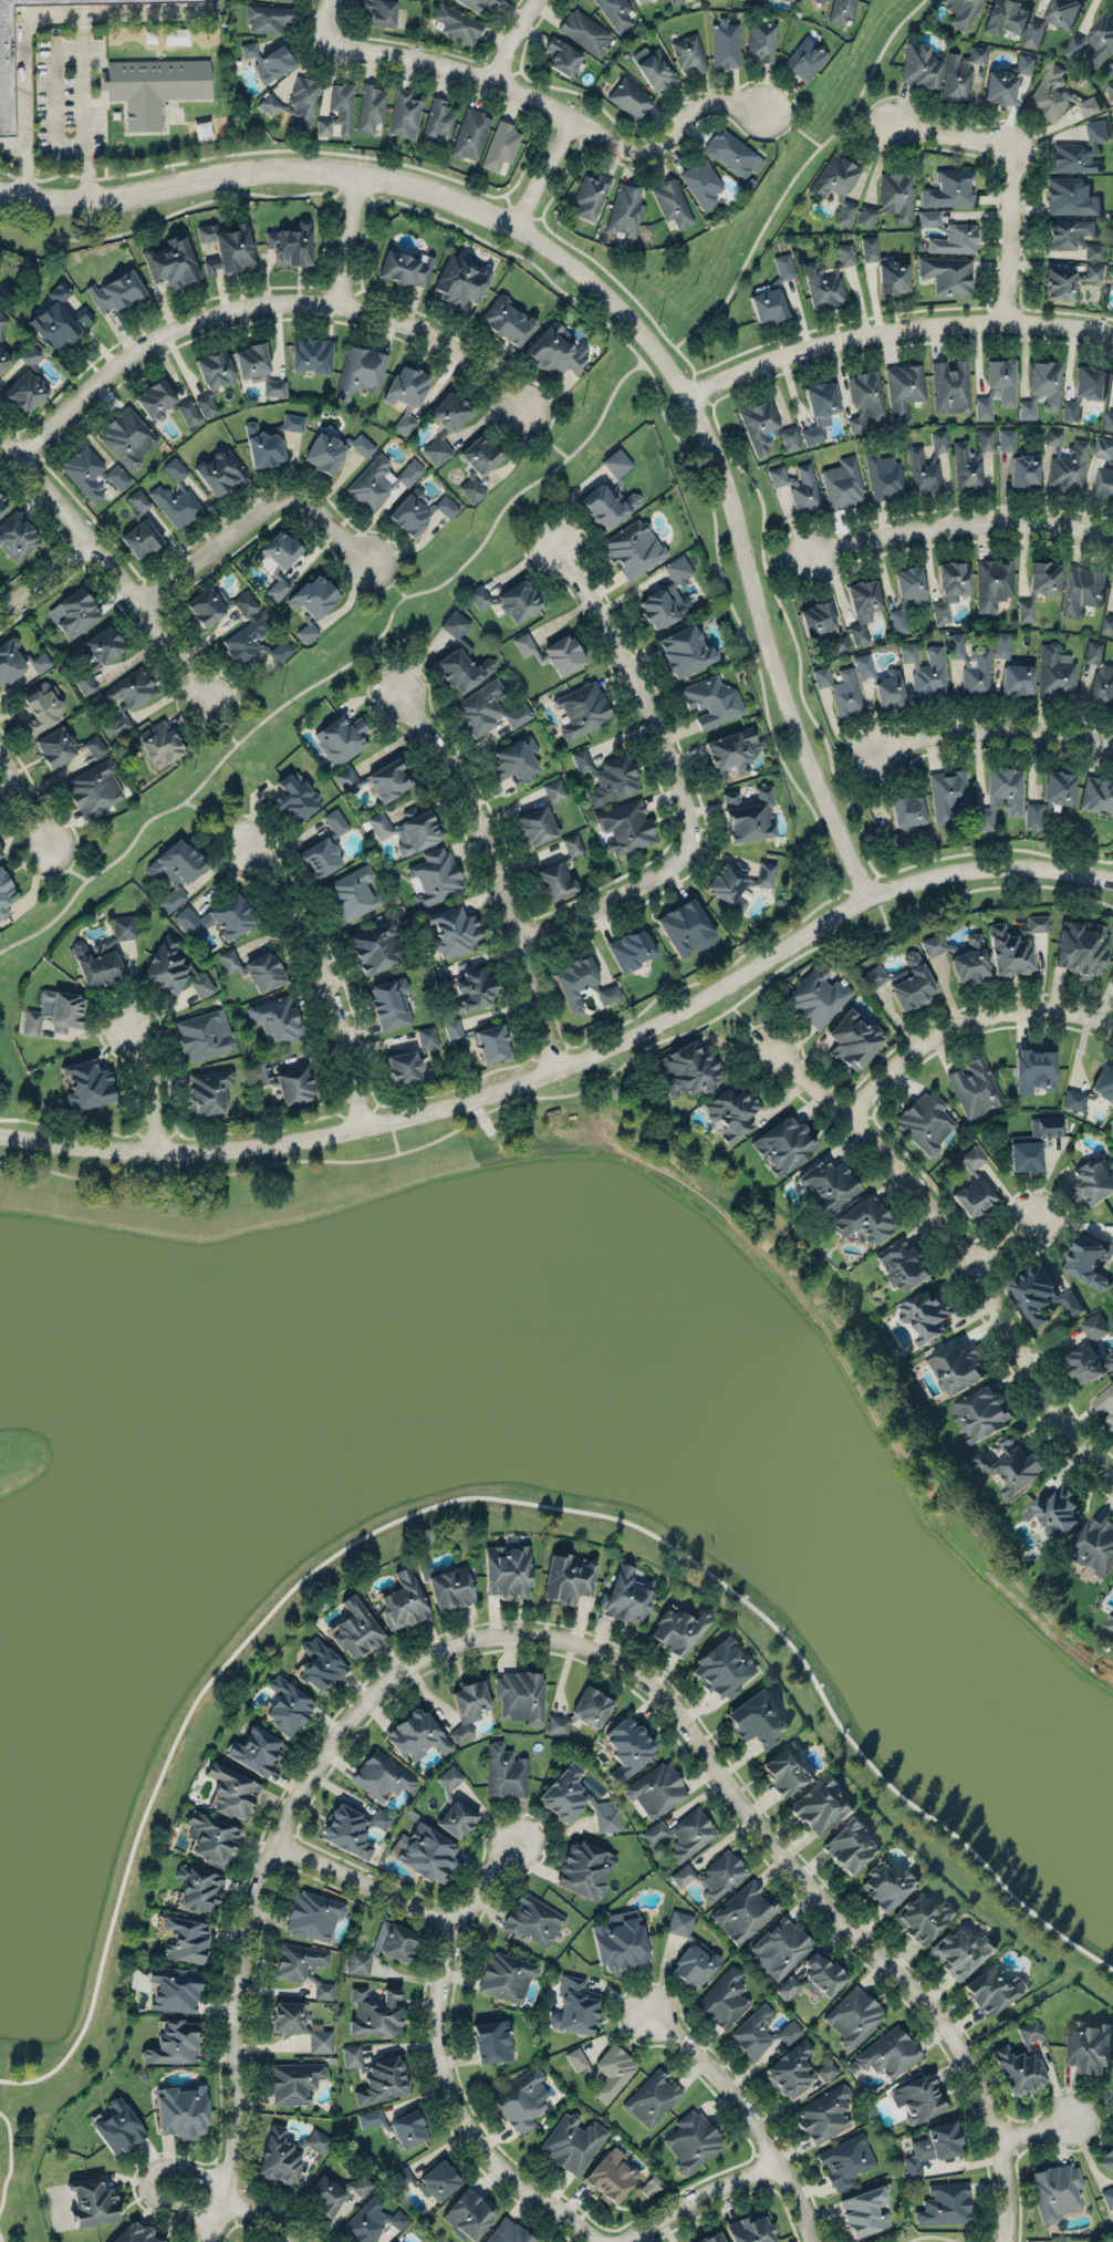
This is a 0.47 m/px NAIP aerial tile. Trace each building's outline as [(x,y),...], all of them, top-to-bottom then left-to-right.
[(14,137),(14,7),(201,2),(201,0),(0,0),(0,138),(14,137)] [(358,10),(359,0),(397,0),(394,28),(370,25),(371,19),(367,19),(368,11),(358,10)] [(497,0),(454,0),(477,12),(482,4),(492,10),(497,0)] [(617,33),(632,23),(624,12),(631,8),(625,0),(593,0),(617,33)] [(846,16),(853,18),(857,0),(832,0),(828,21),(844,25),(846,16)] [(941,3),(954,11),(948,24),(966,33),(983,0),(942,0),(941,3)] [(982,30),(993,0),(1021,0),(1023,1),(1022,7),(1029,9),(1021,32),(1001,25),(998,35),(982,30)] [(1083,0),(1050,0),(1043,17),(1071,29),(1083,0)] [(438,1),(430,18),(443,23),(438,31),(470,46),(476,37),(477,38),(483,22),(438,1)] [(293,7),(246,5),(245,20),(250,20),(250,33),(280,34),(281,22),(293,22),(293,7)] [(555,29),(564,17),(565,17),(569,11),(571,12),(574,8),(611,33),(603,45),(606,48),(599,59),(555,29)] [(1112,49),(1112,18),(1106,11),(1079,38),(1076,35),(1062,49),(1072,59),(1089,41),(1095,47),(1084,58),(1095,68),(1112,49)] [(717,14),(718,23),(711,23),(712,66),(720,66),(720,69),(727,69),(727,66),(739,66),(739,22),(728,23),(728,14),(717,14)] [(751,19),(746,58),(758,59),(758,56),(760,56),(759,61),(773,63),(778,22),(751,19)] [(1023,43),(1039,46),(1044,23),(1029,19),(1023,43)] [(691,66),(683,69),(682,65),(678,66),(670,41),(696,33),(708,70),(694,74),(691,66)] [(551,35),(582,54),(568,77),(548,65),(551,60),(549,59),(553,52),(543,49),(551,35)] [(809,82),(828,51),(802,36),(783,67),(809,82)] [(281,44),(294,65),(262,84),(253,65),(257,61),(253,56),(242,59),(240,45),(254,41),(258,54),(261,60),(262,56),(281,44)] [(928,44),(906,41),(900,83),(937,88),(941,55),(927,53),(928,44)] [(630,54),(645,45),(649,52),(658,46),(678,79),(659,91),(658,89),(653,92),(630,54)] [(960,52),(948,51),(940,97),(960,102),(960,98),(968,100),(974,72),(970,69),(968,69),(969,62),(986,64),(987,48),(970,45),(969,56),(961,55),(961,61),(959,60),(960,52)] [(1031,75),(1035,57),(1017,53),(1013,71),(1031,75)] [(100,71),(106,71),(106,61),(209,59),(210,96),(159,97),(160,129),(126,131),(125,100),(106,101),(106,90),(100,90),(100,71)] [(1099,102),(1088,96),(1085,102),(1057,86),(1066,70),(1051,61),(1026,105),(1056,122),(1068,101),(1091,115),(1099,102)] [(1013,104),(1016,74),(987,70),(983,101),(1013,104)] [(306,133),(320,82),(297,75),(288,107),(282,105),(280,110),(298,115),(294,129),(306,133)] [(623,75),(606,96),(636,120),(645,108),(647,108),(654,100),(623,75)] [(1105,84),(1112,100),(1112,79),(1105,84)] [(350,136),(353,84),(331,82),(329,109),(337,109),(336,120),(317,119),(316,134),(331,135),(331,123),(339,124),(339,136),(350,136)] [(362,82),(377,84),(376,87),(379,87),(379,90),(387,91),(382,123),(375,122),(375,124),(374,124),(373,134),(355,132),(362,82)] [(396,87),(387,133),(414,138),(422,101),(410,98),(413,91),(396,87)] [(270,117),(281,105),(268,92),(257,104),(270,117)] [(455,113),(446,110),(449,101),(432,96),(421,138),(435,142),(437,133),(449,136),(455,113)] [(463,108),(452,155),(479,161),(490,115),(463,108)] [(498,121),(499,118),(500,118),(499,120),(513,125),(512,127),(514,128),(514,131),(521,134),(509,163),(502,160),(497,173),(481,166),(498,121)] [(1081,142),(1054,143),(1054,152),(1050,152),(1049,164),(1052,164),(1052,172),(1099,170),(1099,158),(1092,159),(1092,154),(1099,154),(1096,142),(1109,139),(1104,118),(1085,121),(1090,143),(1092,143),(1093,148),(1085,148),(1085,145),(1081,142)] [(703,150),(705,148),(704,147),(716,131),(719,133),(722,127),(766,159),(755,175),(751,172),(743,181),(703,150)] [(861,169),(841,157),(840,157),(831,152),(807,192),(812,195),(823,198),(828,188),(841,196),(833,222),(849,227),(852,222),(857,203),(846,200),(844,199),(861,170),(861,169)] [(678,174),(703,210),(717,200),(712,194),(724,187),(707,160),(700,165),(697,160),(678,174)] [(935,169),(972,168),(972,179),(969,179),(969,189),(972,189),(972,205),(922,207),(920,189),(923,187),(928,186),(929,188),(938,187),(938,181),(935,181),(935,169)] [(912,174),(880,172),(879,207),(859,206),(858,225),(874,225),(875,211),(896,213),(895,222),(909,223),(912,174)] [(593,221),(612,179),(597,173),(595,179),(584,174),(572,201),(579,204),(574,212),(593,221)] [(1046,176),(1082,176),(1083,181),(1089,181),(1089,195),(1091,195),(1092,193),(1098,193),(1100,196),(1100,212),(1046,214),(1046,176)] [(678,229),(694,223),(674,178),(650,188),(665,221),(672,217),(678,229)] [(616,181),(605,228),(606,231),(612,233),(615,232),(616,229),(625,231),(624,233),(626,237),(632,238),(635,237),(643,205),(637,203),(638,200),(639,200),(641,195),(638,194),(641,187),(630,185),(630,186),(625,185),(624,184),(616,181)] [(940,210),(918,210),(919,227),(935,226),(935,232),(938,233),(946,233),(946,238),(927,238),(927,252),(976,253),(976,228),(971,228),(975,227),(975,224),(946,222),(946,229),(939,229),(939,225),(940,225),(940,210)] [(266,231),(271,231),(271,225),(275,225),(275,231),(297,231),(297,221),(299,219),(302,218),(306,218),(309,221),(310,264),(303,264),(303,266),(288,266),(287,264),(274,264),(274,248),(266,248),(266,231)] [(1048,250),(1076,249),(1076,245),(1084,248),(1084,260),(1103,260),(1104,243),(1086,243),(1083,242),(1083,235),(1095,235),(1094,218),(1048,219),(1048,250)] [(233,224),(246,221),(250,242),(251,242),(251,246),(251,247),(254,267),(246,268),(246,267),(239,268),(239,270),(232,271),(230,274),(226,276),(221,272),(220,268),(215,269),(215,273),(206,276),(202,260),(218,257),(215,239),(199,242),(196,227),(207,225),(216,224),(217,232),(236,230),(233,224)] [(184,236),(200,277),(180,284),(180,287),(173,289),(173,288),(169,289),(165,279),(153,283),(141,253),(142,250),(146,248),(148,249),(149,251),(165,246),(163,239),(176,233),(178,238),(184,236)] [(862,237),(862,259),(878,259),(877,236),(862,237)] [(836,245),(840,266),(856,263),(851,242),(836,245)] [(387,249),(377,277),(403,284),(403,283),(413,287),(414,283),(425,288),(436,257),(427,255),(425,261),(387,249)] [(449,253),(430,293),(436,295),(435,300),(458,311),(465,299),(477,304),(491,273),(483,270),(482,274),(466,267),(469,262),(467,259),(462,256),(458,255),(457,257),(449,253)] [(749,297),(751,293),(756,291),(759,294),(771,290),(770,287),(779,277),(773,257),(789,253),(794,277),(780,280),(773,287),(773,289),(776,289),(779,290),(788,316),(773,321),(772,319),(757,323),(749,297)] [(918,257),(971,258),(971,295),(934,294),(935,276),(927,276),(926,278),(920,278),(918,274),(918,257)] [(822,278),(820,259),(803,262),(811,309),(845,303),(841,275),(822,278)] [(907,262),(877,262),(878,294),(908,293),(907,262)] [(1099,281),(1101,266),(1086,264),(1084,280),(1099,281)] [(88,291),(102,316),(144,292),(130,267),(88,291)] [(1045,299),(1074,300),(1075,269),(1046,268),(1045,299)] [(28,322),(35,314),(38,316),(43,312),(49,305),(54,302),(48,293),(62,280),(73,292),(59,303),(70,316),(84,305),(94,318),(86,323),(83,320),(77,324),(83,333),(70,344),(65,340),(61,343),(61,344),(53,351),(28,322)] [(499,293),(479,319),(518,349),(538,322),(530,316),(526,321),(506,303),(509,302),(506,295),(499,293)] [(1,339),(0,340),(0,312),(9,320),(1,328),(1,339)] [(554,318),(522,352),(532,361),(529,364),(537,371),(539,367),(542,370),(544,370),(555,381),(568,367),(575,375),(590,359),(571,342),(575,336),(554,318)] [(292,339),(303,339),(303,336),(314,338),(314,340),(319,340),(319,339),(326,339),(327,341),(334,341),(331,375),(324,374),(324,375),(312,374),(312,371),(301,370),(300,372),(294,372),(293,370),(291,370),(292,339)] [(233,352),(242,351),(241,350),(249,347),(248,345),(263,342),(270,370),(268,373),(240,380),(233,352)] [(2,394),(25,369),(30,373),(31,370),(18,357),(32,343),(44,355),(34,365),(38,371),(32,376),(34,376),(41,382),(42,385),(50,394),(28,416),(18,406),(15,407),(2,394)] [(349,343),(388,354),(377,394),(367,392),(368,388),(365,386),(352,393),(350,402),(334,397),(349,343)] [(12,360),(0,372),(0,347),(12,360)] [(235,380),(225,350),(196,359),(206,389),(235,380)] [(988,360),(1015,359),(1013,407),(1001,406),(1000,388),(996,388),(991,398),(991,419),(976,418),(976,397),(986,397),(991,390),(987,384),(988,360)] [(932,361),(934,413),(970,412),(968,360),(955,360),(956,367),(946,367),(946,361),(932,361)] [(1061,362),(1030,361),(1029,394),(1045,394),(1045,410),(1060,411),(1061,362)] [(907,401),(926,398),(920,363),(884,367),(893,421),(899,419),(902,422),(907,421),(909,417),(907,401)] [(397,376),(394,375),(383,398),(384,402),(389,405),(393,404),(395,399),(407,405),(404,413),(394,426),(406,436),(416,423),(415,418),(408,414),(410,407),(412,408),(418,406),(428,386),(426,385),(430,376),(422,372),(423,371),(413,365),(410,370),(403,366),(397,376)] [(1086,365),(1086,367),(1078,366),(1074,396),(1076,396),(1073,402),(1063,402),(1062,419),(1078,421),(1079,403),(1081,397),(1083,399),(1090,401),(1092,399),(1103,401),(1106,373),(1103,372),(1103,371),(1094,370),(1094,366),(1086,365)] [(855,373),(877,370),(886,418),(874,421),(873,415),(863,417),(866,428),(851,433),(846,418),(856,415),(859,408),(856,408),(854,407),(853,402),(851,402),(846,376),(855,375),(855,373)] [(134,399),(160,380),(176,401),(160,412),(163,415),(162,418),(158,421),(155,421),(153,418),(149,421),(134,399)] [(286,395),(285,380),(263,380),(263,396),(286,395)] [(833,381),(805,386),(813,426),(801,429),(804,444),(825,440),(822,425),(830,424),(828,412),(839,410),(833,381)] [(202,418),(217,413),(210,392),(195,397),(202,418)] [(465,404),(472,411),(453,433),(449,430),(447,428),(444,428),(438,424),(438,421),(429,414),(448,392),(450,394),(451,393),(458,398),(459,396),(467,403),(465,404)] [(176,404),(187,427),(201,420),(190,397),(176,404)] [(768,446),(770,451),(757,457),(738,409),(770,397),(781,423),(779,426),(777,427),(778,432),(793,426),(800,446),(786,450),(781,435),(774,437),(772,429),(764,432),(766,435),(770,437),(772,440),(770,445),(768,446)] [(1019,398),(1019,419),(1036,419),(1035,397),(1019,398)] [(127,405),(158,439),(138,458),(142,461),(139,464),(138,467),(136,470),(134,470),(131,473),(98,438),(101,435),(97,432),(107,422),(107,423),(127,405)] [(1106,409),(1104,428),(1112,430),(1112,410),(1106,409)] [(282,429),(303,431),(305,416),(283,413),(282,429)] [(444,428),(438,435),(422,449),(436,467),(454,454),(443,438),(449,430),(447,428),(444,428)] [(967,440),(954,442),(956,489),(965,489),(965,487),(970,486),(971,488),(982,487),(981,459),(978,458),(981,450),(994,450),(994,428),(978,428),(978,448),(974,458),(974,459),(968,459),(967,440)] [(1015,429),(999,428),(999,451),(1015,451),(1015,429)] [(1087,440),(1071,439),(1069,457),(1059,456),(1062,430),(1046,429),(1045,444),(1055,446),(1054,457),(1050,457),(1047,487),(1068,489),(1069,486),(1082,487),(1087,440)] [(347,442),(365,459),(376,448),(358,430),(347,442)] [(930,430),(932,452),(948,451),(947,430),(930,430)] [(247,437),(252,467),(285,462),(279,431),(247,437)] [(346,445),(317,431),(303,461),(332,475),(346,445)] [(478,477),(501,459),(481,434),(459,452),(478,477)] [(1107,457),(1106,463),(1112,464),(1112,439),(1095,436),(1093,455),(1107,457)] [(92,478),(105,467),(86,444),(60,466),(92,505),(105,494),(92,478)] [(214,498),(247,476),(227,445),(194,467),(214,498)] [(913,492),(942,488),(939,462),(924,464),(921,445),(906,447),(913,492)] [(602,461),(615,478),(633,464),(619,447),(602,461)] [(378,451),(344,490),(372,513),(389,494),(389,489),(398,480),(408,487),(424,469),(413,458),(402,471),(378,451)] [(871,499),(903,494),(898,454),(879,457),(878,451),(864,453),(871,499)] [(840,466),(821,470),(829,510),(864,502),(855,454),(839,458),(840,466)] [(1009,485),(1038,487),(1039,455),(1010,454),(1009,485)] [(175,530),(203,510),(180,479),(188,473),(175,456),(162,465),(180,490),(171,497),(161,483),(148,492),(175,530)] [(822,506),(809,462),(796,466),(801,484),(789,487),(797,514),(822,506)] [(131,480),(117,463),(104,474),(118,491),(131,480)] [(788,482),(782,465),(767,469),(772,487),(788,482)] [(1093,494),(1112,499),(1112,469),(1100,466),(1093,494)] [(457,486),(471,504),(486,493),(472,474),(457,486)] [(579,498),(595,523),(599,520),(604,528),(643,504),(635,491),(616,503),(604,482),(579,498)] [(387,517),(412,537),(436,508),(450,520),(460,507),(443,493),(429,509),(418,500),(424,493),(414,484),(387,517)] [(126,496),(138,514),(151,505),(139,487),(126,496)] [(10,506),(0,495),(0,515),(10,506)] [(15,564),(41,539),(14,510),(0,522),(0,547),(15,564)] [(600,541),(637,518),(643,521),(648,522),(651,527),(649,531),(660,547),(664,546),(669,554),(628,582),(616,564),(613,567),(610,562),(610,556),(605,550),(600,541)] [(146,520),(164,542),(150,553),(148,551),(137,560),(118,539),(142,520),(146,520)] [(293,584),(280,573),(302,549),(279,528),(259,550),(265,555),(259,562),(276,578),(264,592),(276,603),(293,584)] [(638,604),(645,600),(644,598),(657,590),(663,591),(662,588),(672,582),(662,564),(683,552),(695,572),(686,578),(689,582),(683,587),(678,581),(674,587),(682,600),(686,598),(693,610),(677,617),(678,619),(662,629),(660,626),(654,631),(648,622),(645,624),(639,614),(643,613),(638,604)] [(968,562),(953,563),(951,561),(946,562),(946,564),(936,564),(937,591),(940,590),(940,595),(944,595),(942,601),(932,603),(936,624),(951,621),(947,600),(949,595),(959,594),(959,596),(970,595),(968,562)] [(976,562),(977,612),(995,611),(995,598),(1013,598),(1012,561),(976,562)] [(1060,563),(1030,562),(1029,592),(1059,593),(1060,563)] [(1105,570),(1068,564),(1061,616),(1080,619),(1082,603),(1100,605),(1105,570)] [(888,610),(893,635),(912,631),(907,606),(928,602),(920,565),(893,571),(900,608),(888,610)] [(295,609),(299,604),(316,620),(340,594),(315,571),(287,601),(295,609)] [(854,647),(869,643),(865,623),(872,621),(870,611),(881,608),(875,578),(847,584),(855,624),(849,625),(854,647)] [(540,609),(527,579),(496,593),(510,622),(540,609)] [(479,611),(493,601),(480,583),(466,592),(479,611)] [(56,624),(64,619),(62,615),(62,611),(58,604),(79,588),(87,598),(89,598),(92,601),(90,602),(101,615),(70,641),(56,624)] [(184,604),(201,630),(223,614),(225,611),(230,606),(236,605),(245,617),(259,608),(247,590),(233,600),(227,602),(220,591),(214,595),(208,588),(184,604)] [(1018,622),(1034,621),(1033,596),(1017,597),(1018,622)] [(836,627),(828,600),(798,609),(806,636),(836,627)] [(435,663),(454,650),(455,651),(459,648),(462,654),(467,648),(456,637),(439,625),(454,608),(471,622),(460,635),(474,647),(466,658),(468,664),(472,668),(487,657),(489,658),(491,658),(495,660),(496,662),(496,665),(495,666),(496,668),(486,676),(486,677),(461,695),(456,687),(454,688),(447,681),(446,683),(438,673),(440,672),(435,663)] [(1104,613),(1112,615),(1112,633),(1101,631),(1104,613)] [(275,663),(294,652),(286,639),(265,651),(257,636),(269,629),(261,616),(221,639),(237,668),(268,651),(275,663)] [(320,633),(309,618),(294,629),(305,644),(320,633)] [(656,640),(691,623),(695,630),(698,632),(700,636),(700,641),(704,648),(709,646),(711,651),(715,651),(717,656),(716,660),(675,681),(656,640)] [(107,625),(117,639),(119,636),(122,641),(121,642),(126,648),(103,666),(100,663),(90,673),(97,688),(84,696),(76,681),(85,673),(95,662),(90,654),(91,652),(84,642),(107,625)] [(547,658),(540,663),(533,652),(523,658),(513,640),(527,632),(541,656),(544,654),(547,658)] [(965,657),(961,632),(946,634),(949,659),(965,657)] [(1010,632),(994,632),(993,658),(1009,659),(1010,632)] [(14,648),(20,643),(13,634),(0,644),(0,688),(28,666),(14,648)] [(541,648),(566,634),(569,639),(572,636),(586,663),(560,677),(554,667),(552,668),(547,658),(544,654),(541,648)] [(845,634),(829,638),(833,654),(849,650),(845,634)] [(1087,640),(1083,663),(1095,664),(1089,703),(1112,706),(1112,660),(1111,665),(1100,663),(1103,642),(1087,640)] [(946,693),(943,644),(926,645),(927,665),(917,665),(916,642),(900,643),(901,662),(911,662),(913,695),(946,693)] [(1040,642),(1038,695),(1073,696),(1075,654),(1057,653),(1058,643),(1040,642)] [(988,695),(989,649),(975,648),(975,667),(962,667),(961,695),(988,695)] [(53,663),(43,650),(29,660),(38,674),(53,663)] [(858,678),(875,675),(871,654),(854,656),(858,678)] [(1032,695),(1033,665),(1002,664),(1001,694),(1032,695)] [(98,693),(106,705),(120,696),(129,710),(157,693),(141,666),(98,693)] [(836,717),(863,711),(852,666),(838,669),(840,681),(831,683),(827,666),(812,669),(816,688),(829,685),(836,717)] [(905,704),(897,667),(885,670),(887,678),(873,681),(879,710),(905,704)] [(678,688),(682,695),(680,696),(686,709),(694,706),(698,715),(694,717),(699,730),(745,712),(735,688),(720,683),(716,672),(678,688)] [(454,704),(497,676),(508,693),(496,700),(502,710),(509,713),(524,703),(532,716),(512,728),(506,717),(499,715),(493,718),(496,720),(496,725),(476,738),(467,724),(465,725),(457,712),(458,712),(454,704)] [(67,717),(50,681),(22,694),(33,717),(22,722),(28,736),(67,717)] [(552,699),(593,681),(599,692),(600,691),(611,715),(605,717),(607,720),(565,739),(565,738),(563,737),(560,731),(561,729),(560,726),(569,722),(562,707),(556,710),(552,699)] [(102,725),(112,740),(133,726),(124,711),(102,725)] [(360,717),(370,730),(362,736),(367,745),(343,762),(341,762),(334,767),(316,743),(319,741),(313,735),(341,715),(347,724),(344,726),(345,727),(360,717)] [(167,765),(184,754),(180,749),(183,748),(178,741),(179,741),(173,731),(171,731),(163,718),(136,736),(139,741),(135,745),(142,755),(145,756),(148,760),(152,761),(152,764),(154,768),(158,769),(166,765),(167,765)] [(33,741),(49,769),(78,753),(62,724),(33,741)] [(704,740),(715,780),(727,777),(724,767),(734,765),(736,773),(749,770),(746,756),(761,752),(754,727),(704,740)] [(95,759),(108,751),(96,733),(84,741),(95,759)] [(493,752),(498,761),(490,765),(498,780),(510,774),(516,785),(540,772),(531,755),(539,752),(529,733),(493,752)] [(603,761),(626,752),(631,767),(634,766),(637,776),(635,776),(637,782),(636,782),(638,790),(592,808),(586,792),(594,789),(595,786),(599,785),(594,776),(592,777),(589,768),(579,772),(570,752),(584,747),(594,771),(602,768),(601,765),(603,761)] [(366,773),(380,803),(412,788),(398,758),(366,773)] [(126,796),(107,759),(64,781),(86,825),(109,813),(106,807),(126,796)] [(334,774),(344,792),(360,783),(351,765),(334,774)] [(1021,817),(1022,769),(989,768),(988,808),(977,808),(977,830),(993,830),(993,807),(1007,807),(1007,816),(1021,817)] [(934,826),(954,824),(952,810),(969,808),(964,769),(952,770),(952,772),(929,775),(934,826)] [(1047,771),(1055,774),(1057,772),(1059,772),(1059,775),(1071,777),(1071,778),(1074,778),(1072,806),(1060,805),(1059,806),(1051,805),(1050,803),(1049,809),(1042,808),(1040,828),(1024,828),(1026,802),(1046,803),(1047,801),(1042,801),(1047,771)] [(322,805),(304,779),(297,784),(288,772),(276,781),(282,790),(269,800),(278,813),(285,808),(296,824),(322,805)] [(1078,807),(1112,815),(1112,782),(1085,776),(1078,807)] [(568,796),(559,777),(542,785),(551,804),(568,796)] [(775,836),(773,820),(774,820),(770,785),(755,787),(757,803),(739,805),(737,790),(722,792),(728,842),(775,836)] [(656,842),(649,817),(646,818),(640,798),(595,811),(601,833),(611,830),(614,840),(607,842),(611,856),(656,842)] [(544,806),(558,837),(531,848),(529,843),(527,844),(523,835),(521,837),(517,828),(520,827),(517,818),(544,806)] [(334,837),(349,829),(337,807),(322,815),(334,837)] [(367,818),(382,811),(392,828),(429,809),(433,819),(436,818),(444,834),(439,837),(440,839),(437,842),(414,853),(403,855),(399,849),(402,842),(397,832),(379,840),(367,818)] [(563,859),(569,854),(562,838),(576,832),(585,852),(572,858),(565,863),(563,859)] [(189,896),(181,887),(206,868),(181,836),(143,866),(153,878),(162,871),(175,887),(157,900),(167,913),(189,896)] [(313,879),(342,865),(329,836),(299,850),(313,879)] [(406,866),(410,878),(416,875),(423,891),(419,890),(416,891),(413,894),(418,909),(459,892),(457,888),(462,880),(449,850),(445,852),(441,845),(423,853),(425,860),(406,866)] [(563,859),(537,871),(549,903),(579,891),(572,880),(570,880),(566,871),(569,870),(565,863),(563,859)] [(377,892),(383,902),(342,924),(323,890),(327,886),(326,883),(366,861),(374,875),(372,876),(372,880),(368,881),(365,880),(373,895),(377,892)] [(721,863),(706,888),(711,891),(710,893),(739,911),(742,911),(747,904),(746,900),(738,895),(743,886),(757,885),(771,888),(776,863),(759,861),(756,880),(747,882),(748,880),(721,863)] [(9,912),(0,918),(0,870),(19,895),(10,902),(11,903),(6,906),(9,912)] [(189,905),(174,914),(188,939),(219,921),(223,929),(219,932),(224,942),(256,924),(238,892),(196,916),(189,905)] [(655,921),(663,916),(662,914),(691,897),(715,937),(705,948),(690,953),(687,955),(687,957),(683,961),(679,959),(678,961),(655,921)] [(459,904),(462,917),(476,914),(479,926),(476,927),(479,938),(474,940),(476,946),(469,947),(470,951),(441,959),(439,952),(436,953),(434,952),(431,941),(437,938),(434,927),(430,926),(427,914),(459,904)] [(988,924),(1003,922),(1006,937),(1016,935),(1017,942),(1021,941),(1020,928),(1027,927),(1027,916),(1048,914),(1049,931),(1024,932),(1024,941),(1026,941),(1027,946),(1030,946),(1033,971),(1029,971),(1026,975),(1021,976),(1018,973),(1018,974),(1013,975),(1010,975),(1009,974),(1007,977),(1002,978),(998,975),(995,976),(992,961),(991,961),(990,948),(988,924)] [(71,947),(72,946),(72,945),(73,942),(77,941),(81,942),(81,943),(83,942),(87,954),(93,952),(91,946),(102,942),(104,943),(114,935),(112,917),(133,915),(136,937),(115,940),(106,945),(107,949),(112,947),(114,954),(116,954),(126,980),(116,983),(117,984),(106,988),(105,986),(87,994),(71,947)] [(347,937),(389,920),(394,923),(396,927),(395,934),(389,936),(393,946),(397,947),(398,953),(398,956),(401,963),(364,977),(347,937)] [(1054,965),(1061,920),(1083,923),(1082,928),(1092,930),(1093,922),(1107,924),(1106,935),(1110,935),(1104,969),(1099,968),(1098,974),(1095,976),(1090,976),(1090,978),(1071,976),(1071,973),(1069,973),(1067,969),(1054,967),(1055,965),(1054,965)] [(606,944),(616,938),(617,940),(620,938),(620,936),(623,935),(624,936),(627,936),(628,937),(631,937),(643,928),(655,954),(636,965),(637,967),(627,973),(627,972),(623,974),(606,944)] [(919,941),(939,932),(945,944),(954,945),(961,954),(964,952),(971,951),(966,936),(967,933),(974,932),(975,933),(979,932),(988,967),(986,968),(988,976),(978,978),(980,983),(968,986),(967,982),(957,984),(955,976),(954,976),(949,961),(953,956),(957,955),(950,949),(945,949),(927,957),(919,941)] [(240,966),(232,947),(217,953),(225,972),(240,966)] [(916,949),(902,955),(910,975),(889,984),(901,1012),(927,1000),(925,995),(934,991),(916,949)] [(244,961),(254,993),(284,983),(273,951),(244,961)] [(554,975),(571,1014),(573,1013),(578,1015),(582,1014),(584,1007),(578,993),(590,987),(596,993),(601,1006),(621,998),(616,983),(601,989),(594,985),(600,983),(599,978),(589,957),(583,961),(579,958),(570,963),(571,965),(568,969),(563,968),(562,972),(554,975)] [(887,978),(877,963),(859,975),(869,990),(887,978)] [(431,967),(444,964),(450,982),(465,977),(462,973),(486,965),(496,994),(491,995),(491,1000),(489,1001),(491,1006),(464,1014),(462,1011),(457,1014),(455,1010),(454,1007),(454,1004),(455,1000),(467,998),(466,993),(459,994),(457,992),(455,989),(456,983),(438,988),(431,967)] [(816,971),(813,967),(786,998),(791,1004),(790,1005),(795,1009),(793,1013),(807,1026),(809,1024),(818,1032),(854,993),(845,984),(842,987),(834,979),(829,986),(822,980),(826,976),(828,971),(823,967),(820,967),(816,971)] [(412,1023),(405,993),(410,991),(406,976),(369,985),(372,997),(370,997),(379,1031),(412,1023)] [(40,1015),(49,1016),(49,1020),(51,1024),(54,1025),(53,1030),(65,1032),(66,1027),(79,1029),(84,999),(79,998),(79,996),(53,992),(54,989),(44,988),(40,990),(39,998),(41,1001),(40,1011),(25,1009),(23,1032),(38,1035),(40,1015)] [(263,1022),(269,1046),(303,1036),(291,994),(246,1006),(252,1025),(263,1022)] [(222,1008),(236,1049),(191,1062),(190,1059),(184,1061),(173,1024),(222,1008)] [(849,1008),(824,1035),(834,1044),(826,1052),(846,1069),(849,1067),(855,1073),(883,1041),(877,1036),(880,1032),(870,1025),(865,1030),(852,1019),(856,1015),(849,1008)] [(472,1030),(501,1023),(503,1032),(506,1032),(508,1041),(505,1041),(510,1059),(483,1067),(475,1036),(450,1042),(444,1023),(458,1018),(464,1035),(474,1032),(472,1030)] [(439,1045),(435,1025),(416,1029),(420,1049),(439,1045)] [(660,1059),(694,1042),(698,1051),(703,1051),(705,1051),(708,1053),(719,1077),(718,1081),(714,1083),(717,1089),(703,1096),(699,1089),(687,1094),(685,1090),(670,1097),(660,1078),(667,1075),(660,1059)] [(384,1056),(392,1087),(423,1080),(416,1049),(384,1056)] [(1055,1050),(1016,1049),(1015,1094),(1031,1094),(1032,1086),(1045,1086),(1045,1090),(1055,1090),(1055,1050)] [(58,1063),(95,1055),(98,1067),(110,1065),(113,1078),(110,1081),(115,1100),(72,1111),(67,1103),(58,1063)] [(947,1073),(966,1118),(1003,1103),(983,1055),(962,1064),(963,1066),(947,1073)] [(284,1109),(312,1101),(311,1097),(314,1096),(313,1094),(318,1093),(313,1075),(306,1076),(305,1069),(275,1077),(277,1082),(273,1081),(269,1060),(252,1063),(258,1087),(263,1088),(270,1086),(270,1087),(272,1086),(278,1086),(284,1109)] [(1104,1063),(1112,1068),(1112,1103),(1096,1094),(1092,1099),(1085,1097),(1082,1111),(1063,1106),(1068,1088),(1091,1094),(1093,1092),(1091,1090),(1104,1063)] [(192,1116),(227,1112),(224,1087),(234,1086),(232,1068),(187,1073),(192,1116)] [(703,1104),(726,1089),(729,1094),(734,1094),(741,1089),(747,1098),(752,1094),(762,1108),(749,1117),(757,1128),(736,1142),(735,1141),(727,1146),(719,1136),(722,1134),(720,1130),(722,1128),(721,1127),(724,1125),(718,1118),(714,1121),(710,1121),(708,1117),(709,1113),(703,1104)] [(922,1090),(895,1119),(899,1123),(897,1125),(930,1158),(939,1149),(936,1144),(956,1122),(943,1109),(947,1104),(932,1089),(926,1093),(922,1090)] [(1007,1142),(1009,1174),(1024,1173),(1024,1176),(1033,1176),(1033,1173),(1042,1172),(1040,1136),(1062,1135),(1061,1115),(1029,1118),(1030,1141),(1007,1142)] [(752,1138),(773,1175),(819,1148),(810,1132),(808,1133),(801,1122),(795,1125),(790,1116),(752,1138)] [(950,1189),(960,1181),(966,1189),(976,1181),(974,1175),(969,1170),(958,1156),(975,1143),(987,1159),(974,1167),(979,1174),(981,1175),(995,1193),(991,1196),(982,1204),(984,1205),(975,1211),(974,1210),(968,1213),(950,1189)] [(1108,1169),(1099,1154),(1074,1169),(1080,1180),(1068,1187),(1076,1201),(1085,1196),(1090,1205),(1112,1192),(1112,1167),(1108,1169)] [(860,1190),(842,1161),(831,1168),(824,1157),(794,1176),(800,1187),(804,1185),(822,1214),(860,1190)] [(841,1235),(830,1217),(843,1208),(871,1189),(883,1202),(890,1214),(894,1219),(891,1223),(893,1227),(873,1238),(872,1237),(870,1237),(866,1238),(864,1237),(863,1235),(862,1233),(863,1231),(860,1226),(856,1222),(841,1235)] [(1098,1257),(1111,1257),(1112,1252),(1112,1229),(1107,1253),(1100,1253),(1106,1244),(1082,1227),(1076,1236),(1064,1255),(1067,1256),(1062,1263),(1102,1287),(1107,1287),(1109,1284),(1110,1278),(1092,1266),(1098,1257)] [(874,1252),(899,1233),(906,1242),(909,1238),(917,1249),(919,1248),(923,1254),(920,1255),(924,1259),(926,1258),(933,1267),(909,1285),(907,1283),(904,1285),(901,1279),(897,1283),(874,1252)] [(1009,1277),(1034,1326),(1051,1317),(1043,1302),(1055,1296),(1055,1298),(1059,1296),(1069,1315),(1083,1307),(1071,1285),(1058,1293),(1054,1287),(1055,1287),(1053,1281),(1055,1279),(1044,1258),(1040,1260),(1036,1259),(1031,1262),(1030,1265),(1022,1269),(1018,1268),(1015,1270),(1013,1275),(1009,1277)] [(923,1284),(907,1294),(903,1298),(898,1299),(902,1305),(898,1308),(905,1320),(913,1316),(919,1328),(912,1332),(917,1342),(930,1335),(929,1333),(946,1324),(940,1314),(946,1310),(951,1310),(956,1307),(947,1291),(944,1294),(940,1289),(937,1290),(935,1287),(928,1291),(923,1284)] [(1110,1330),(1099,1310),(1079,1321),(1089,1341),(1110,1330)] [(948,1396),(989,1374),(973,1343),(962,1349),(957,1338),(926,1354),(948,1396)] [(1112,1368),(1112,1352),(1099,1358),(1092,1341),(1065,1353),(1079,1384),(1112,1368)] [(1090,1400),(1102,1415),(1101,1416),(1112,1430),(1112,1381),(1090,1400)] [(950,1403),(969,1443),(1008,1425),(1006,1419),(1014,1415),(1008,1404),(1007,1405),(1000,1392),(995,1394),(990,1384),(950,1403)] [(1006,1499),(1047,1469),(1034,1451),(1028,1456),(1010,1431),(997,1440),(1007,1453),(994,1462),(983,1447),(970,1456),(983,1475),(996,1467),(1007,1483),(998,1489),(1006,1499)] [(1045,1488),(1022,1512),(1030,1519),(1036,1512),(1049,1524),(1046,1528),(1059,1540),(1084,1512),(1071,1499),(1076,1494),(1063,1482),(1052,1494),(1045,1488)] [(1068,1553),(1083,1563),(1086,1558),(1098,1566),(1094,1570),(1104,1578),(1112,1564),(1112,1517),(1109,1514),(1104,1519),(1094,1513),(1068,1553)] [(485,1546),(486,1594),(499,1594),(499,1599),(512,1599),(512,1598),(527,1597),(526,1587),(530,1587),(529,1545),(485,1546)] [(542,1599),(574,1604),(576,1593),(590,1596),(595,1560),(586,1559),(585,1564),(569,1561),(570,1555),(550,1552),(542,1599)] [(474,1602),(467,1565),(432,1572),(430,1562),(419,1564),(422,1579),(429,1577),(435,1610),(474,1602)] [(635,1567),(618,1562),(609,1592),(602,1590),(596,1610),(644,1625),(650,1603),(647,1602),(652,1585),(631,1579),(635,1567)] [(382,1612),(389,1629),(408,1621),(409,1622),(416,1619),(417,1619),(430,1613),(408,1564),(395,1569),(402,1584),(391,1588),(389,1587),(379,1591),(384,1601),(382,1602),(381,1607),(383,1610),(383,1611),(382,1612)] [(332,1631),(337,1627),(336,1626),(337,1622),(340,1621),(337,1618),(344,1610),(349,1608),(341,1597),(345,1591),(352,1586),(383,1631),(377,1634),(381,1639),(374,1642),(371,1640),(366,1644),(367,1646),(352,1655),(345,1646),(342,1647),(332,1631)] [(656,1618),(670,1600),(680,1608),(682,1606),(688,1609),(693,1613),(701,1606),(703,1607),(705,1605),(709,1609),(708,1612),(711,1616),(682,1654),(669,1646),(670,1644),(665,1640),(663,1643),(657,1638),(658,1636),(651,1629),(658,1620),(656,1618)] [(318,1684),(306,1673),(303,1677),(298,1671),(302,1665),(300,1663),(300,1659),(308,1652),(301,1643),(300,1640),(303,1637),(306,1637),(309,1639),(314,1632),(349,1665),(344,1670),(343,1669),(339,1674),(335,1671),(326,1680),(324,1678),(318,1684)] [(695,1655),(703,1648),(725,1634),(728,1632),(731,1634),(734,1638),(731,1641),(734,1642),(736,1644),(738,1646),(739,1649),(739,1651),(742,1649),(751,1658),(749,1660),(756,1667),(737,1681),(741,1686),(729,1698),(724,1692),(719,1695),(710,1685),(707,1688),(700,1680),(704,1677),(700,1673),(697,1675),(689,1667),(698,1660),(695,1655)] [(495,1674),(501,1674),(502,1670),(514,1670),(514,1668),(523,1669),(523,1667),(528,1665),(528,1668),(532,1667),(541,1669),(541,1675),(544,1674),(543,1722),(539,1722),(538,1723),(533,1723),(531,1722),(528,1721),(528,1717),(500,1715),(501,1695),(495,1695),(495,1674)] [(453,1686),(460,1684),(459,1680),(467,1677),(472,1677),(472,1674),(481,1672),(491,1702),(479,1705),(481,1715),(468,1720),(476,1730),(459,1744),(449,1732),(461,1722),(453,1686)] [(315,1702),(275,1673),(267,1685),(279,1693),(262,1717),(291,1737),(315,1702)] [(586,1680),(571,1709),(575,1711),(568,1716),(568,1715),(550,1712),(547,1731),(568,1733),(570,1720),(579,1715),(586,1719),(590,1719),(599,1723),(613,1698),(610,1695),(611,1694),(607,1692),(607,1691),(600,1686),(586,1680)] [(763,1751),(780,1740),(776,1734),(786,1727),(771,1705),(774,1703),(763,1687),(724,1713),(742,1741),(753,1734),(763,1751)] [(385,1731),(391,1725),(396,1724),(394,1721),(403,1712),(410,1710),(410,1706),(414,1703),(418,1704),(423,1710),(426,1708),(455,1745),(443,1754),(434,1742),(425,1747),(427,1750),(414,1761),(408,1753),(403,1756),(385,1731)] [(601,1735),(623,1762),(608,1773),(616,1783),(658,1750),(629,1713),(601,1735)] [(284,1743),(252,1724),(241,1744),(232,1739),(224,1754),(266,1777),(274,1762),(273,1762),(284,1743)] [(761,1760),(788,1738),(797,1751),(803,1758),(805,1761),(809,1766),(813,1773),(799,1781),(795,1783),(791,1787),(781,1795),(777,1787),(773,1784),(770,1778),(771,1777),(761,1760)] [(527,1797),(527,1758),(512,1758),(512,1750),(502,1750),(502,1741),(487,1741),(486,1797),(527,1797)] [(382,1801),(389,1790),(397,1795),(402,1787),(410,1792),(419,1777),(372,1748),(351,1781),(382,1801)] [(215,1805),(217,1798),(216,1797),(215,1795),(216,1791),(214,1789),(220,1775),(206,1768),(209,1760),(211,1760),(212,1756),(253,1776),(261,1782),(256,1794),(254,1793),(251,1798),(254,1800),(250,1808),(248,1806),(243,1815),(232,1809),(230,1814),(215,1805)] [(591,1797),(574,1781),(584,1770),(572,1760),(536,1797),(564,1825),(591,1797)] [(636,1795),(652,1818),(689,1793),(683,1783),(684,1782),(674,1767),(673,1767),(668,1761),(664,1764),(662,1761),(623,1787),(625,1789),(624,1792),(626,1796),(630,1796),(632,1798),(636,1795)] [(458,1835),(462,1829),(465,1830),(468,1826),(469,1827),(476,1819),(474,1818),(479,1812),(457,1796),(454,1796),(451,1798),(449,1789),(465,1776),(453,1762),(436,1776),(445,1787),(448,1804),(436,1819),(458,1835)] [(815,1838),(853,1808),(845,1798),(842,1801),(832,1788),(839,1783),(831,1772),(789,1803),(815,1838)] [(340,1797),(361,1808),(360,1812),(365,1815),(364,1817),(368,1819),(378,1805),(393,1815),(385,1829),(374,1824),(368,1824),(366,1828),(365,1828),(362,1836),(365,1837),(365,1838),(374,1844),(367,1857),(322,1834),(324,1829),(322,1825),(324,1821),(327,1819),(330,1814),(332,1810),(331,1807),(333,1803),(337,1802),(340,1797)] [(618,1830),(616,1800),(593,1802),(596,1832),(618,1830)] [(641,1833),(660,1818),(667,1828),(668,1829),(675,1824),(676,1820),(697,1804),(703,1810),(704,1810),(711,1820),(718,1828),(717,1829),(719,1831),(678,1861),(670,1851),(675,1848),(674,1846),(674,1840),(678,1838),(674,1830),(668,1834),(666,1833),(649,1845),(641,1833)] [(202,1851),(194,1847),(197,1837),(188,1835),(191,1824),(185,1820),(188,1813),(189,1813),(191,1807),(202,1809),(232,1821),(241,1827),(237,1838),(238,1838),(233,1848),(232,1847),(223,1867),(207,1860),(208,1858),(205,1857),(202,1854),(202,1851)] [(856,1809),(830,1834),(821,1844),(824,1846),(828,1849),(829,1849),(831,1851),(838,1855),(842,1865),(844,1864),(850,1870),(871,1850),(878,1846),(875,1843),(876,1839),(873,1836),(870,1836),(865,1830),(863,1831),(862,1829),(863,1828),(860,1825),(865,1819),(861,1813),(859,1812),(856,1809)] [(456,1845),(453,1850),(456,1861),(439,1880),(396,1851),(402,1845),(395,1841),(416,1817),(424,1818),(440,1831),(456,1845)] [(617,1854),(579,1841),(578,1845),(566,1841),(559,1863),(561,1864),(554,1885),(598,1899),(608,1867),(612,1868),(617,1854)] [(670,1875),(687,1861),(696,1872),(701,1876),(707,1873),(705,1871),(705,1866),(726,1847),(732,1854),(735,1851),(750,1869),(711,1902),(704,1893),(704,1890),(708,1887),(703,1879),(700,1880),(694,1877),(679,1887),(670,1875)] [(886,1911),(911,1885),(912,1886),(919,1877),(915,1873),(916,1872),(908,1865),(902,1871),(891,1862),(888,1865),(882,1858),(876,1864),(872,1860),(866,1867),(870,1871),(865,1877),(865,1878),(862,1882),(867,1888),(866,1889),(872,1893),(874,1892),(874,1893),(877,1897),(880,1896),(880,1897),(876,1900),(881,1904),(880,1906),(886,1911)] [(216,1886),(215,1890),(219,1891),(216,1901),(214,1901),(211,1909),(208,1908),(208,1906),(199,1903),(198,1910),(188,1908),(189,1902),(181,1900),(184,1891),(181,1890),(184,1879),(176,1878),(174,1875),(176,1866),(178,1866),(180,1860),(189,1864),(189,1861),(226,1872),(221,1888),(216,1886)] [(709,1914),(735,1945),(780,1908),(770,1895),(764,1900),(757,1893),(762,1889),(753,1879),(709,1914)] [(332,1943),(342,1900),(294,1889),(284,1932),(332,1943)] [(502,1922),(521,1890),(564,1914),(558,1928),(547,1947),(530,1934),(520,1937),(501,1927),(502,1922)] [(922,1947),(957,1910),(945,1899),(936,1909),(917,1891),(893,1917),(906,1930),(905,1931),(922,1947)] [(649,1964),(638,1908),(604,1914),(605,1923),(592,1925),(602,1973),(649,1964)] [(666,1932),(690,1937),(689,1942),(675,1962),(672,1974),(686,1985),(698,1987),(721,1957),(690,1934),(694,1914),(671,1909),(666,1932)] [(750,1945),(774,1921),(778,1923),(786,1914),(798,1927),(801,1924),(816,1940),(777,1979),(753,1954),(756,1952),(750,1945)] [(162,1957),(203,1963),(209,1923),(163,1916),(161,1928),(171,1930),(169,1943),(164,1942),(162,1957)] [(368,1974),(372,1954),(378,1947),(382,1949),(382,1950),(407,1959),(409,1951),(410,1951),(414,1942),(412,1941),(413,1937),(415,1938),(418,1928),(389,1918),(389,1919),(382,1917),(372,1945),(374,1945),(368,1951),(351,1949),(346,1971),(368,1974)] [(929,1947),(940,1959),(939,1960),(957,1980),(999,1943),(996,1939),(997,1938),(988,1928),(974,1939),(969,1934),(958,1922),(949,1930),(945,1930),(940,1932),(940,1937),(929,1947)] [(327,1965),(330,1951),(281,1942),(274,1977),(304,1982),(307,1965),(318,1968),(319,1963),(327,1965)] [(487,1953),(478,1985),(520,2002),(530,1976),(537,1978),(541,1962),(511,1953),(496,1948),(487,1953)] [(776,1987),(787,1999),(801,1983),(805,1983),(813,1991),(818,1985),(820,1987),(820,1991),(824,1995),(828,1995),(847,1973),(842,1968),(833,1958),(830,1960),(825,1954),(823,1958),(813,1948),(803,1960),(810,1965),(805,1970),(805,1973),(807,1974),(803,1979),(798,1979),(791,1972),(776,1987)] [(149,2006),(167,2007),(167,2009),(173,2009),(173,2007),(196,2009),(196,2002),(196,1995),(197,1995),(198,1989),(201,1989),(202,1968),(187,1966),(187,1965),(159,1963),(159,1965),(149,1964),(148,1978),(158,1978),(158,1982),(157,1982),(157,1984),(154,1984),(154,1994),(149,1994),(149,2006)] [(962,1983),(982,2018),(1023,1994),(1013,1978),(1007,1981),(996,1963),(962,1983)] [(696,2001),(732,1964),(736,1966),(737,1965),(743,1971),(737,1979),(745,1985),(739,1993),(742,1997),(745,1995),(751,2001),(725,2030),(715,2020),(696,2001)] [(591,2034),(593,2026),(594,2026),(600,1993),(583,1990),(585,1978),(563,1974),(556,2012),(551,2011),(549,2027),(591,2034)] [(332,1999),(333,1983),(315,1982),(314,1998),(332,1999)] [(885,2013),(855,1984),(822,2018),(844,2038),(840,2042),(849,2051),(885,2013)] [(351,2017),(355,2015),(355,2001),(351,2001),(352,1985),(367,1986),(367,1997),(372,1997),(375,2001),(385,2002),(385,1985),(399,1985),(399,1994),(392,1994),(392,2003),(401,2003),(401,2030),(392,2030),(392,2033),(350,2031),(351,2017)] [(303,2033),(303,2016),(307,2016),(307,2002),(273,2001),(272,2032),(303,2033)] [(729,2032),(763,2001),(773,2011),(769,2015),(770,2016),(770,2020),(768,2022),(766,2022),(763,2021),(760,2024),(769,2033),(777,2032),(792,2018),(802,2030),(787,2043),(780,2035),(771,2037),(772,2039),(753,2057),(729,2032)] [(1038,2055),(1047,2076),(1042,2078),(1041,2082),(1037,2084),(1033,2083),(1036,2089),(1024,2094),(1022,2089),(1019,2092),(1015,2090),(1011,2092),(991,2045),(1006,2039),(1011,2052),(1021,2047),(1023,2053),(1028,2052),(1016,2025),(1037,2016),(1043,2033),(1028,2041),(1031,2049),(1032,2049),(1034,2056),(1038,2055)] [(142,2063),(197,2062),(196,2019),(164,2020),(164,2029),(157,2030),(157,2048),(141,2049),(142,2063)] [(472,2023),(477,2064),(514,2060),(509,2019),(472,2023)] [(1111,2023),(1067,2020),(1063,2064),(1076,2065),(1075,2072),(1089,2073),(1103,2074),(1104,2064),(1108,2065),(1111,2023)] [(854,2054),(857,2058),(856,2059),(862,2068),(870,2063),(876,2070),(884,2064),(887,2067),(884,2069),(891,2078),(923,2054),(914,2043),(913,2043),(896,2022),(854,2054)] [(309,2053),(332,2052),(332,2029),(309,2029),(309,2053)] [(762,2068),(784,2099),(818,2076),(823,2083),(839,2072),(830,2058),(812,2071),(803,2057),(813,2050),(805,2038),(762,2068)] [(605,2101),(637,2067),(635,2062),(636,2058),(618,2041),(612,2041),(594,2062),(596,2064),(602,2072),(603,2074),(593,2090),(594,2095),(605,2101)] [(358,2104),(407,2090),(405,2087),(408,2082),(407,2079),(408,2077),(405,2066),(403,2064),(403,2063),(402,2059),(397,2056),(396,2053),(374,2058),(374,2062),(368,2064),(370,2069),(365,2072),(363,2064),(360,2044),(342,2046),(344,2068),(358,2066),(364,2086),(365,2089),(368,2092),(364,2093),(354,2089),(358,2104)] [(596,2064),(591,2067),(579,2045),(564,2052),(574,2072),(585,2067),(592,2078),(602,2072),(596,2064)] [(272,2062),(325,2062),(325,2066),(327,2066),(327,2077),(318,2077),(318,2087),(308,2087),(308,2092),(311,2092),(311,2104),(273,2104),(273,2089),(271,2089),(271,2072),(272,2072),(272,2062)] [(623,2100),(659,2064),(684,2089),(649,2128),(632,2110),(626,2108),(623,2105),(623,2100)] [(546,2108),(541,2100),(549,2095),(539,2080),(544,2077),(536,2066),(491,2096),(518,2136),(535,2125),(531,2119),(546,2108)] [(948,2108),(931,2072),(889,2091),(896,2107),(901,2105),(911,2125),(948,2108)] [(160,2131),(156,2094),(162,2093),(160,2085),(177,2083),(178,2087),(190,2086),(189,2083),(206,2080),(210,2119),(205,2120),(205,2126),(202,2129),(198,2130),(199,2137),(180,2139),(179,2132),(176,2132),(173,2130),(160,2131)] [(795,2107),(801,2118),(799,2119),(811,2145),(850,2125),(843,2110),(849,2108),(844,2097),(850,2094),(845,2082),(795,2107)] [(114,2152),(93,2122),(93,2119),(97,2117),(100,2117),(102,2117),(108,2111),(112,2109),(106,2103),(113,2097),(119,2094),(147,2132),(142,2135),(135,2142),(132,2138),(127,2140),(129,2144),(126,2144),(123,2148),(122,2147),(114,2152)] [(362,2128),(357,2114),(381,2106),(385,2119),(389,2126),(392,2126),(389,2121),(392,2118),(414,2109),(418,2109),(424,2120),(422,2121),(425,2128),(424,2128),(427,2136),(402,2148),(399,2147),(397,2141),(397,2139),(394,2130),(387,2129),(382,2122),(362,2128)] [(663,2138),(678,2126),(674,2120),(691,2107),(695,2113),(699,2109),(706,2119),(708,2118),(716,2128),(716,2127),(719,2131),(718,2132),(724,2139),(719,2142),(721,2146),(684,2174),(683,2171),(679,2171),(677,2168),(677,2165),(675,2162),(679,2159),(663,2138)] [(539,2142),(564,2111),(571,2111),(578,2111),(582,2117),(589,2121),(595,2119),(611,2128),(578,2176),(539,2142)] [(912,2141),(929,2137),(926,2125),(954,2118),(955,2124),(958,2127),(961,2141),(958,2142),(960,2151),(939,2157),(935,2156),(928,2156),(928,2158),(927,2158),(927,2156),(918,2157),(920,2176),(906,2178),(904,2157),(911,2156),(912,2153),(915,2152),(912,2141)] [(286,2127),(269,2123),(258,2175),(295,2184),(302,2152),(291,2150),(292,2144),(283,2142),(286,2127)] [(331,2137),(311,2129),(305,2146),(325,2154),(331,2137)] [(820,2165),(823,2164),(834,2191),(853,2184),(849,2177),(877,2166),(864,2133),(815,2152),(820,2165)] [(1103,2152),(1105,2153),(1100,2160),(1112,2169),(1112,2139),(1103,2152)] [(582,2178),(607,2147),(610,2149),(615,2144),(626,2155),(622,2158),(630,2166),(634,2165),(638,2169),(639,2173),(638,2176),(612,2204),(600,2193),(603,2189),(596,2183),(593,2187),(582,2178)] [(419,2174),(444,2157),(459,2182),(437,2200),(429,2196),(416,2187),(422,2182),(419,2174)] [(1030,2177),(1033,2176),(1031,2170),(1040,2167),(1043,2166),(1043,2165),(1048,2165),(1048,2166),(1058,2162),(1058,2163),(1070,2160),(1071,2165),(1078,2163),(1083,2184),(1076,2186),(1082,2207),(1055,2213),(1058,2218),(1042,2222),(1030,2177)] [(389,2173),(397,2187),(413,2179),(405,2165),(389,2173)] [(638,2189),(648,2198),(663,2182),(653,2173),(638,2189)] [(304,2198),(329,2216),(346,2191),(321,2174),(304,2198)] [(374,2184),(362,2174),(350,2187),(362,2198),(374,2184)] [(73,2187),(70,2187),(67,2184),(66,2181),(102,2176),(103,2186),(107,2184),(115,2184),(116,2191),(117,2196),(114,2199),(118,2204),(119,2215),(106,2218),(106,2219),(76,2223),(75,2217),(71,2217),(71,2210),(70,2205),(76,2204),(73,2187)] [(929,2183),(968,2181),(970,2220),(918,2223),(917,2219),(915,2219),(914,2209),(923,2209),(923,2198),(934,2198),(933,2192),(929,2193),(929,2183)] [(839,2199),(849,2193),(882,2182),(888,2201),(876,2204),(880,2212),(886,2211),(890,2219),(888,2219),(890,2223),(881,2225),(853,2234),(851,2225),(847,2227),(842,2209),(843,2209),(839,2199)] [(1101,2191),(1107,2208),(1112,2205),(1112,2185),(1101,2191)] [(441,2215),(468,2186),(495,2210),(476,2241),(469,2235),(465,2240),(453,2230),(454,2224),(441,2215)] [(382,2230),(370,2241),(357,2241),(353,2241),(341,2228),(373,2192),(382,2200),(382,2204),(379,2208),(376,2208),(373,2212),(378,2217),(385,2212),(391,2215),(398,2208),(410,2218),(399,2230),(388,2219),(386,2217),(382,2220),(384,2222),(383,2225),(381,2229),(382,2230)] [(771,2230),(776,2241),(734,2241),(726,2222),(738,2218),(737,2214),(746,2211),(747,2213),(766,2205),(774,2225),(772,2229),(771,2230)] [(540,2238),(537,2241),(482,2241),(503,2215),(540,2238)] [(167,2240),(165,2241),(107,2241),(131,2219),(132,2220),(135,2217),(143,2224),(145,2222),(149,2222),(153,2225),(153,2230),(152,2231),(153,2232),(157,2234),(159,2238),(163,2234),(165,2238),(167,2240)] [(717,2228),(725,2241),(689,2241),(688,2240),(694,2236),(699,2234),(699,2233),(703,2231),(703,2233),(706,2231),(714,2228),(714,2229),(717,2228)]
